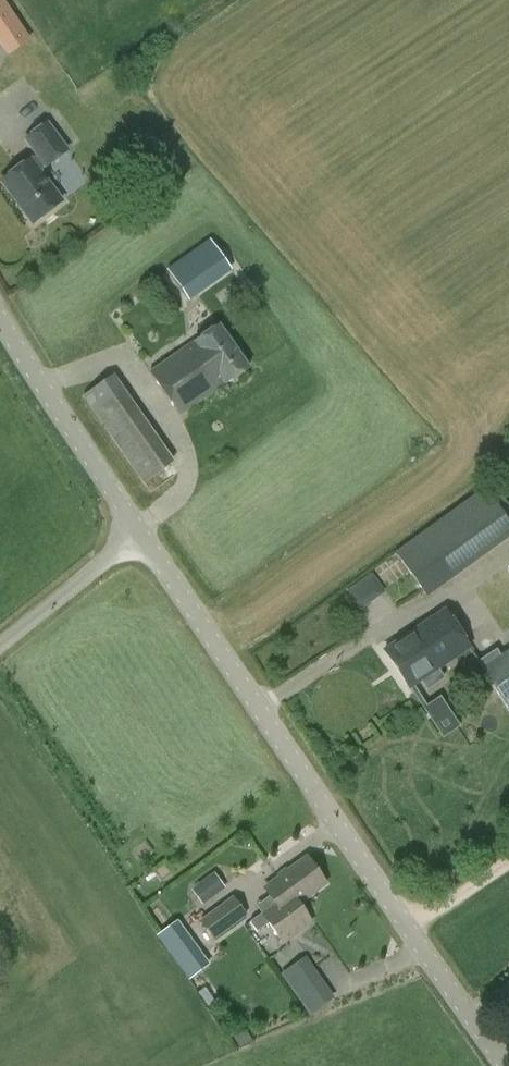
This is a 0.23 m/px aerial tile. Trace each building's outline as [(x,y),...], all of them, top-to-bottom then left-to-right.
[(10,55),(30,41),(2,0),(0,0),(0,40),(10,55)] [(62,201),(39,171),(44,168),(45,169),(70,151),(47,120),(24,139),(36,156),(1,183),(32,224),(62,201)] [(216,238),(175,264),(195,296),(236,269),(216,238)] [(219,324),(149,373),(180,416),(249,367),(219,324)] [(83,395),(94,411),(144,485),(175,462),(125,388),(114,373),(83,395)] [(484,488),(394,552),(427,597),(508,538),(508,523),(484,488)] [(370,572),(342,590),(355,609),(383,591),(370,572)] [(470,649),(444,609),(383,650),(409,689),(470,649)] [(481,669),(508,711),(508,651),(481,669)] [(438,735),(455,724),(436,695),(419,706),(438,735)] [(298,904),(326,885),(306,857),(263,888),(275,905),(262,914),(282,943),(311,923),(298,904)] [(191,889),(202,905),(226,888),(214,872),(191,889)] [(232,897),(199,921),(214,941),(247,916),(232,897)] [(199,950),(178,921),(157,937),(179,965),(199,950)] [(304,954),(277,970),(304,1014),(331,998),(304,954)] [(205,987),(198,992),(207,1006),(215,1002),(205,987)]
